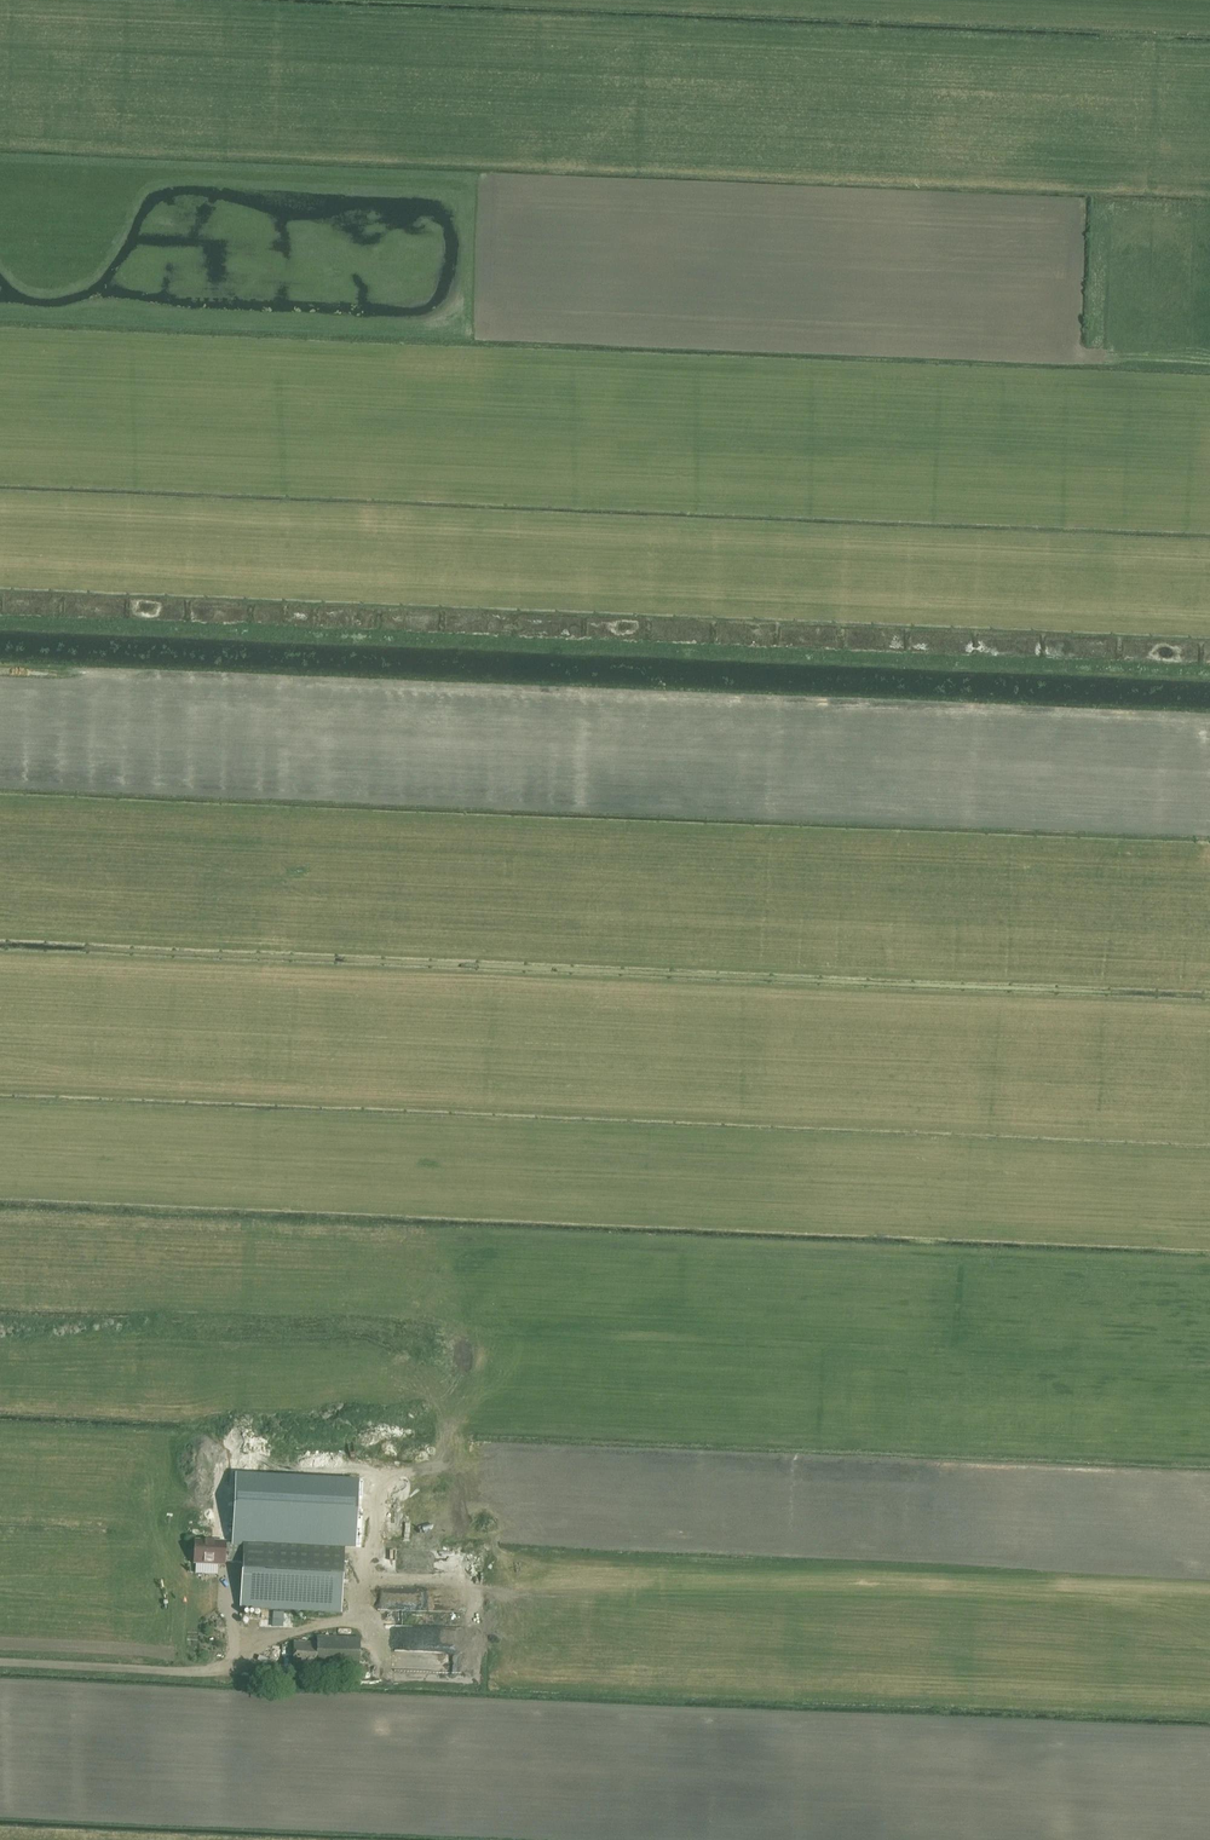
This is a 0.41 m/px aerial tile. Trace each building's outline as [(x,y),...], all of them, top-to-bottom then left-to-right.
[(341,1613),(344,1543),(245,1538),(244,1545),(226,1544),(226,1543),(195,1541),(194,1564),(225,1566),(225,1562),(243,1563),(241,1608),(341,1613)] [(241,1612),(242,1621),(252,1619),(251,1611),(241,1612)] [(294,1642),(293,1668),(310,1669),(310,1668),(315,1669),(360,1671),(361,1638),(317,1636),(317,1643),(294,1642)]
